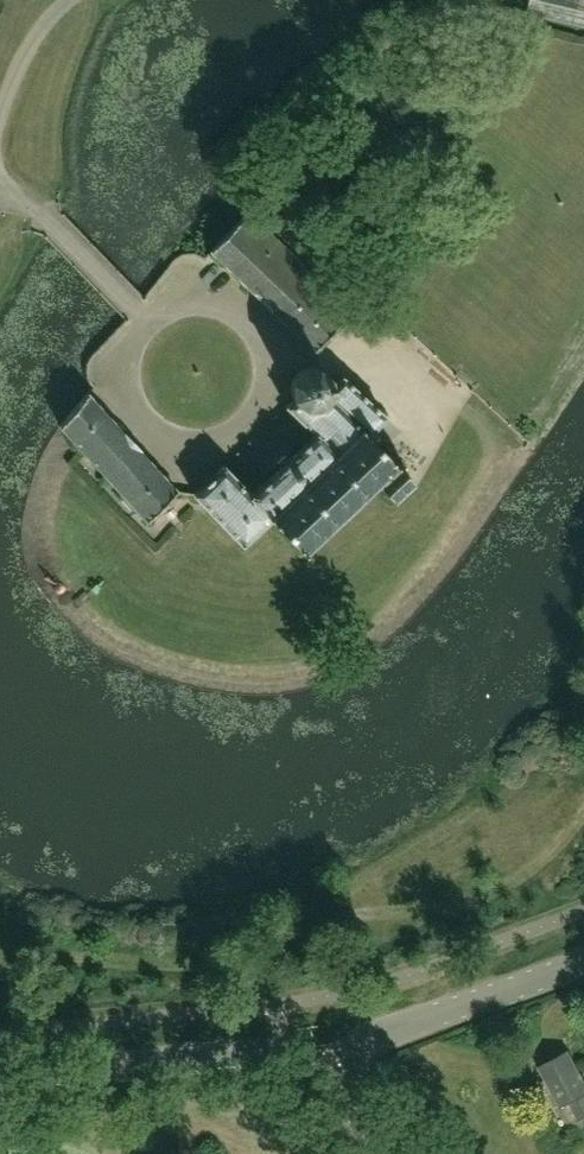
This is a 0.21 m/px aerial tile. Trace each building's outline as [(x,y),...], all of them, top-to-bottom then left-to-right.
[(583,24),(583,0),(526,0),(524,11),(583,24)] [(247,212),(210,250),(315,350),(342,321),(308,288),(317,278),(247,212)] [(344,376),(338,381),(328,391),(326,374),(314,365),(299,367),(289,380),(291,395),(295,398),(287,406),(315,435),(251,495),(224,465),(194,494),(242,545),(271,517),(302,551),(375,482),(392,500),(411,481),(373,440),(379,434),(373,428),(385,416),(344,376)] [(79,446),(147,520),(178,492),(89,394),(57,422),(79,446)] [(539,1067),(560,1106),(569,1102),(578,1120),(583,1116),(583,1080),(569,1051),(539,1067)]
